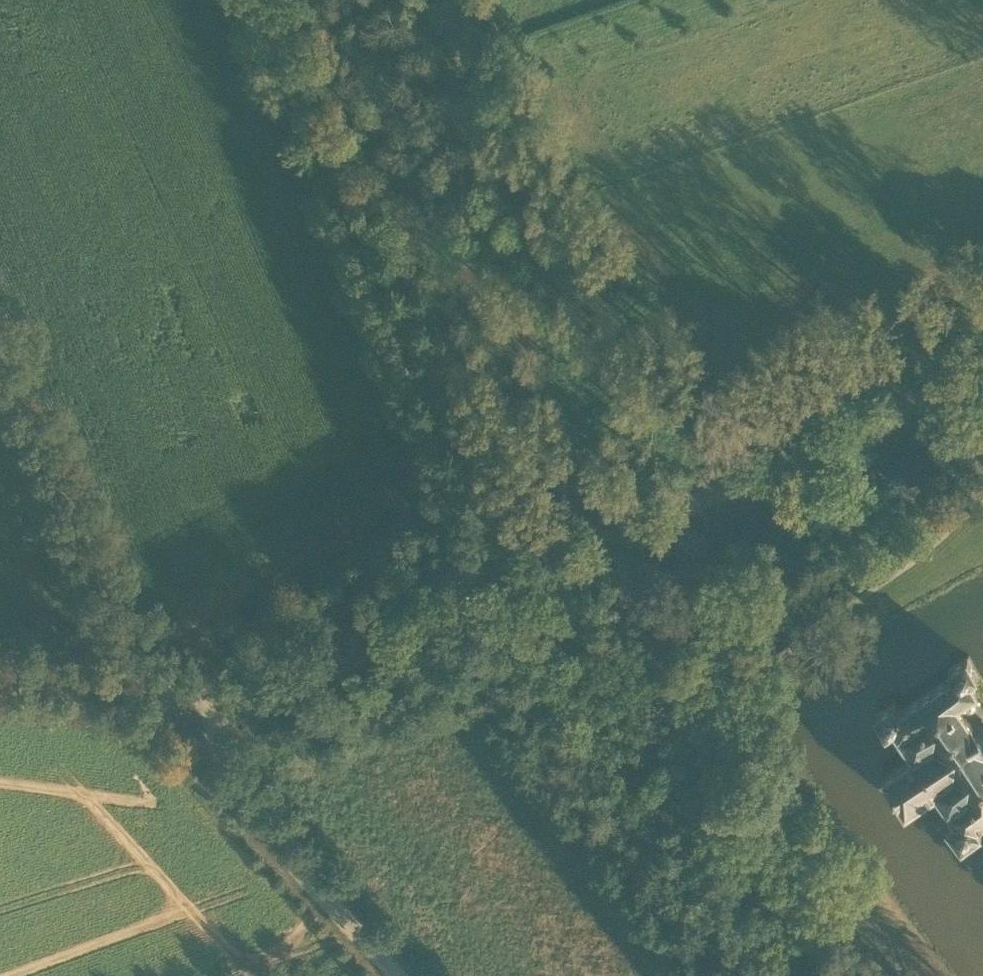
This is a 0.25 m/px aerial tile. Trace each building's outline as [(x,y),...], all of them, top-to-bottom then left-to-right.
[(973,680),(979,676),(967,658),(950,669),(954,675),(936,687),(911,703),(900,710),(895,702),(877,714),(888,731),(896,727),(914,756),(883,776),(907,812),(936,793),(954,821),(946,826),(961,848),(982,834),(982,832),(979,825),(982,822),(982,740),(958,702),(978,689),(973,680)]
